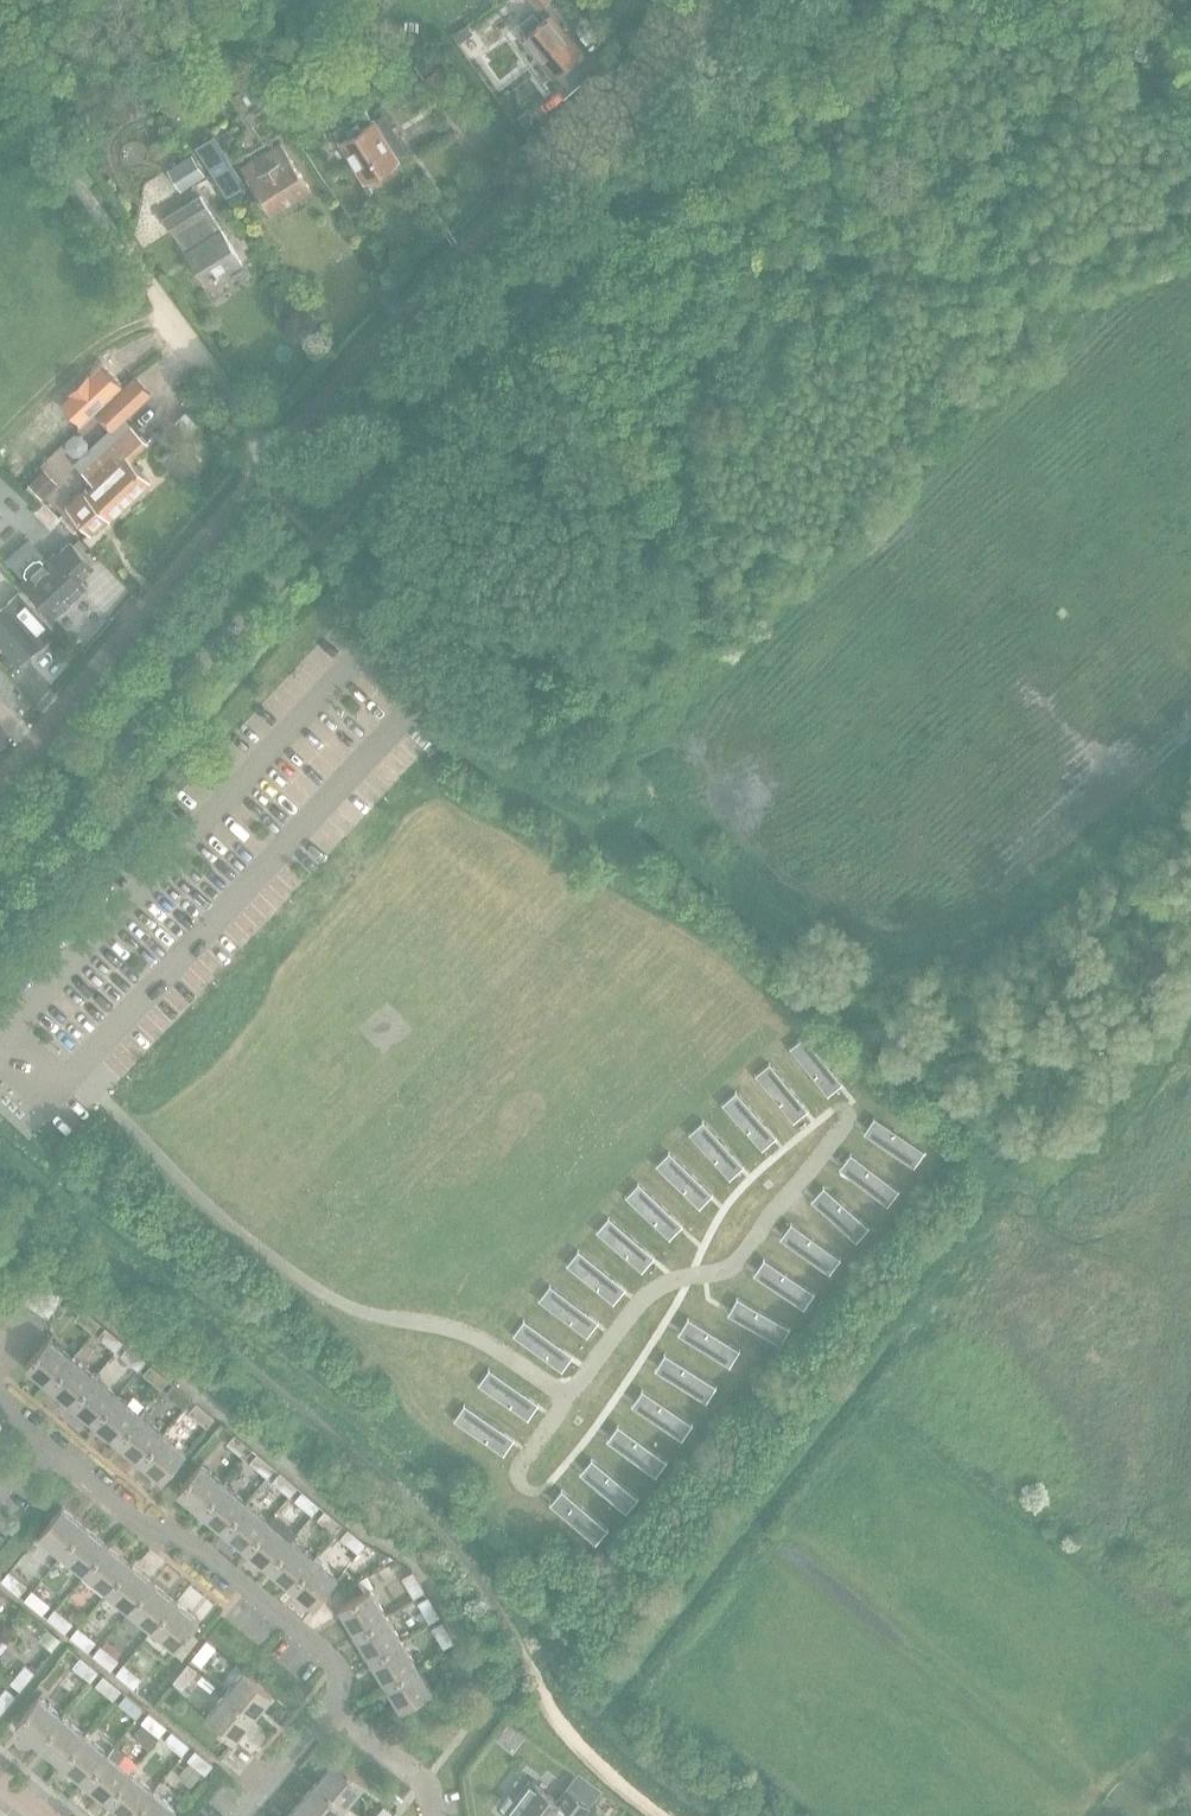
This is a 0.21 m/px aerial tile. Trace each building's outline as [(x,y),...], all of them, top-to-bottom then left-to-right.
[(536,8),(546,0),(529,0),(536,8)] [(547,14),(539,21),(531,12),(518,23),(525,32),(520,36),(552,73),(578,51),(547,14)] [(257,106),(269,99),(238,52),(226,60),(257,106)] [(423,77),(434,68),(424,55),(412,64),(422,77),(423,77)] [(435,68),(434,68),(423,77),(439,99),(443,103),(453,96),(451,90),(435,68)] [(371,119),(370,119),(364,109),(331,129),(362,179),(396,158),(371,119)] [(194,145),(225,192),(241,182),(210,134),(194,145)] [(239,166),(268,213),(309,188),(280,141),(239,166)] [(166,167),(179,188),(204,173),(191,152),(166,167)] [(204,282),(240,259),(199,194),(163,217),(172,232),(172,231),(184,250),(183,250),(204,282)] [(71,393),(61,401),(81,422),(95,409),(122,383),(101,362),(90,374),(88,372),(68,392),(71,393)] [(140,402),(138,399),(155,382),(146,373),(129,390),(127,388),(113,401),(110,398),(95,412),(116,433),(80,468),(93,482),(84,489),(83,488),(65,504),(91,530),(108,514),(109,515),(147,479),(127,458),(144,442),(123,419),(140,402)] [(54,486),(58,483),(43,467),(27,482),(42,498),(44,496),(50,503),(61,494),(54,486)] [(77,576),(91,563),(69,539),(55,552),(53,550),(41,560),(38,557),(32,557),(24,565),(23,571),(26,574),(21,579),(52,613),(84,583),(77,576)] [(15,661),(52,628),(17,590),(0,606),(0,645),(15,661)] [(803,1034),(788,1046),(818,1083),(830,1073),(833,1071),(803,1034)] [(768,1061),(754,1073),(784,1110),(798,1098),(768,1061)] [(735,1090),(720,1102),(751,1138),(765,1126),(735,1090)] [(702,1119),(688,1132),(719,1167),(733,1154),(702,1119)] [(884,1124),(874,1140),(913,1166),(924,1150),(884,1124)] [(668,1150),(654,1163),(688,1197),(701,1183),(668,1150)] [(860,1161),(849,1176),(887,1204),(898,1189),(860,1161)] [(637,1181),(624,1195),(658,1228),(671,1214),(637,1181)] [(832,1195),(820,1209),(855,1240),(868,1226),(832,1195)] [(607,1215),(595,1230),(631,1260),(643,1246),(607,1215)] [(801,1230),(790,1246),(828,1273),(839,1257),(801,1230)] [(577,1248),(565,1263),(601,1293),(613,1279),(577,1248)] [(774,1266),(763,1282),(803,1308),(813,1291),(774,1266)] [(32,1307),(47,1283),(33,1275),(18,1299),(32,1307)] [(47,1283),(32,1307),(46,1316),(61,1292),(47,1283)] [(548,1283),(537,1298),(574,1327),(586,1312),(548,1283)] [(18,1299),(0,1287),(0,1304),(11,1311),(18,1299)] [(11,1311),(0,1304),(0,1321),(3,1323),(11,1311)] [(747,1304),(738,1321),(780,1343),(789,1327),(747,1304)] [(74,1316),(91,1330),(99,1321),(81,1307),(74,1316)] [(522,1318),(511,1333),(549,1361),(561,1346),(522,1318)] [(97,1335),(114,1349),(122,1340),(104,1325),(97,1335)] [(698,1325),(688,1341),(729,1365),(739,1349),(698,1325)] [(47,1384),(71,1356),(47,1336),(24,1364),(47,1384)] [(119,1353),(137,1368),(144,1359),(127,1344),(119,1353)] [(70,1403),(93,1375),(71,1356),(47,1384),(70,1403)] [(675,1360),(665,1376),(706,1401),(715,1385),(675,1360)] [(142,1372),(159,1387),(167,1378),(149,1363),(142,1372)] [(488,1367),(477,1383),(515,1410),(526,1395),(488,1367)] [(92,1421),(115,1393),(93,1375),(70,1403),(92,1421)] [(164,1391),(182,1406),(189,1397),(172,1382),(164,1391)] [(115,1440),(138,1412),(115,1393),(92,1421),(115,1440)] [(652,1397),(642,1412),(681,1439),(692,1423),(652,1397)] [(187,1410),(205,1425),(213,1416),(195,1401),(187,1410)] [(463,1403),(452,1418),(491,1445),(502,1430),(463,1403)] [(137,1459),(160,1431),(138,1412),(115,1440),(137,1459)] [(160,1431),(137,1459),(161,1478),(184,1450),(160,1431)] [(627,1432),(616,1448),(655,1475),(666,1460),(627,1432)] [(225,1442),(243,1456),(251,1447),(233,1433),(225,1442)] [(248,1460),(265,1475),(273,1466),(256,1451),(248,1460)] [(199,1510),(222,1482),(198,1462),(175,1490),(199,1510)] [(601,1467),(589,1482),(625,1511),(637,1497),(601,1467)] [(271,1479),(288,1494),(296,1485),(278,1470),(271,1479)] [(221,1529),(245,1501),(222,1482),(199,1510),(221,1529)] [(293,1498),(311,1513),(318,1504),(301,1489),(293,1498)] [(570,1498),(559,1512),(595,1542),(607,1528),(570,1498)] [(244,1547),(267,1519),(245,1501),(221,1529),(244,1547)] [(60,1553),(83,1525),(60,1506),(37,1534),(60,1553)] [(316,1517),(333,1532),(341,1523),(323,1508),(316,1517)] [(266,1566),(289,1538),(267,1519),(244,1547),(266,1566)] [(83,1572),(106,1544),(83,1525),(60,1553),(83,1572)] [(339,1536),(356,1551),(364,1542),(346,1527),(339,1536)] [(289,1585),(319,1548),(297,1530),(290,1539),(289,1538),(266,1566),(289,1585)] [(83,1572),(106,1590),(129,1562),(106,1544),(83,1572)] [(319,1548),(289,1585),(312,1604),(335,1576),(323,1566),(328,1561),(317,1552),(319,1549),(319,1548)] [(128,1609),(151,1581),(129,1562),(106,1590),(128,1609)] [(0,1579),(18,1593),(26,1584),(8,1569),(0,1579)] [(401,1576),(412,1596),(422,1590),(411,1570),(401,1576)] [(151,1627),(174,1599),(151,1581),(128,1609),(151,1627)] [(353,1632),(384,1613),(368,1587),(337,1606),(353,1632)] [(24,1598),(41,1612),(49,1602),(32,1588),(24,1598)] [(416,1601),(428,1621),(438,1615),(426,1595),(416,1601)] [(174,1599),(151,1627),(174,1647),(197,1619),(174,1599)] [(46,1617),(64,1631),(72,1621),(54,1607),(46,1617)] [(368,1657),(399,1638),(384,1613),(353,1632),(368,1657)] [(431,1627),(442,1646),(453,1640),(441,1620),(431,1627)] [(69,1635),(87,1650),(95,1640),(77,1625),(69,1635)] [(191,1656),(200,1664),(215,1646),(206,1638),(191,1656)] [(383,1682),(414,1663),(399,1638),(368,1657),(383,1682)] [(92,1654),(110,1668),(118,1658),(100,1644),(92,1654)] [(446,1653),(458,1672),(468,1666),(456,1646),(446,1653)] [(72,1664),(89,1679),(97,1670),(79,1655),(72,1664)] [(115,1672),(133,1687),(141,1677),(123,1662),(115,1672)] [(172,1680),(181,1688),(196,1669),(187,1662),(172,1680)] [(10,1681),(19,1688),(33,1670),(24,1663),(10,1681)] [(414,1663),(383,1682),(399,1708),(430,1689),(414,1663)] [(223,1693),(251,1716),(270,1692),(242,1669),(223,1693)] [(94,1683),(112,1698),(120,1688),(102,1674),(94,1683)] [(14,1694),(5,1686),(0,1693),(0,1712),(14,1694)] [(118,1702),(135,1716),(143,1706),(125,1692),(118,1702)] [(232,1739),(251,1716),(223,1693),(204,1716),(232,1739)] [(37,1743),(60,1715),(37,1695),(14,1724),(37,1743)] [(140,1721),(158,1735),(166,1725),(148,1711),(140,1721)] [(60,1761),(83,1733),(60,1715),(37,1743),(60,1761)] [(163,1739),(181,1753),(189,1744),(171,1729),(163,1739)] [(83,1780),(106,1752),(83,1733),(60,1761),(83,1780)] [(105,1798),(128,1770),(117,1761),(124,1752),(113,1744),(107,1753),(106,1752),(83,1780),(105,1798)] [(186,1758),(204,1773),(212,1763),(194,1748),(186,1758)] [(316,1780),(344,1803),(364,1780),(336,1756),(316,1780)] [(151,1789),(128,1770),(105,1798),(127,1815),(129,1815),(151,1789)] [(565,1807),(528,1779),(513,1799),(508,1795),(499,1807),(511,1815),(579,1815),(588,1805),(574,1794),(565,1807)] [(344,1803),(316,1780),(298,1802),(314,1815),(333,1815),(344,1803)] [(129,1815),(168,1815),(175,1808),(151,1789),(129,1815)] [(298,1802),(286,1815),(314,1815),(298,1802)] [(391,1813),(382,1805),(373,1815),(388,1815),(391,1813)]
